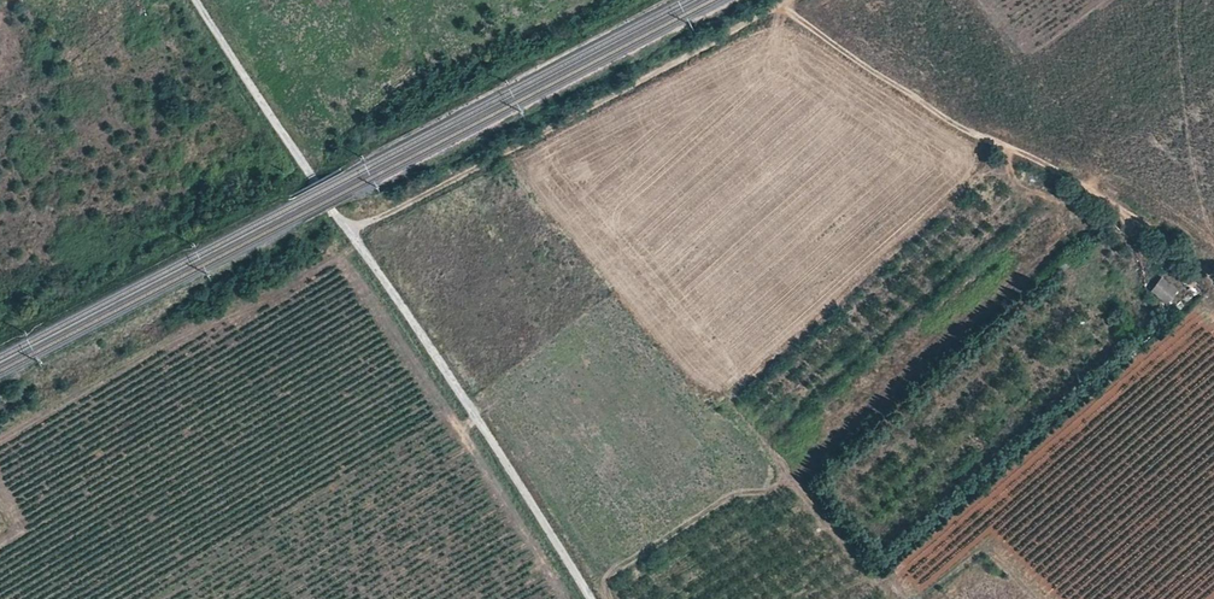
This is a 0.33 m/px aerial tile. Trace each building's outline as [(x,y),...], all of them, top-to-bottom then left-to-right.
[(1148,288),(1163,303),(1177,289),(1161,274),(1148,288)]
